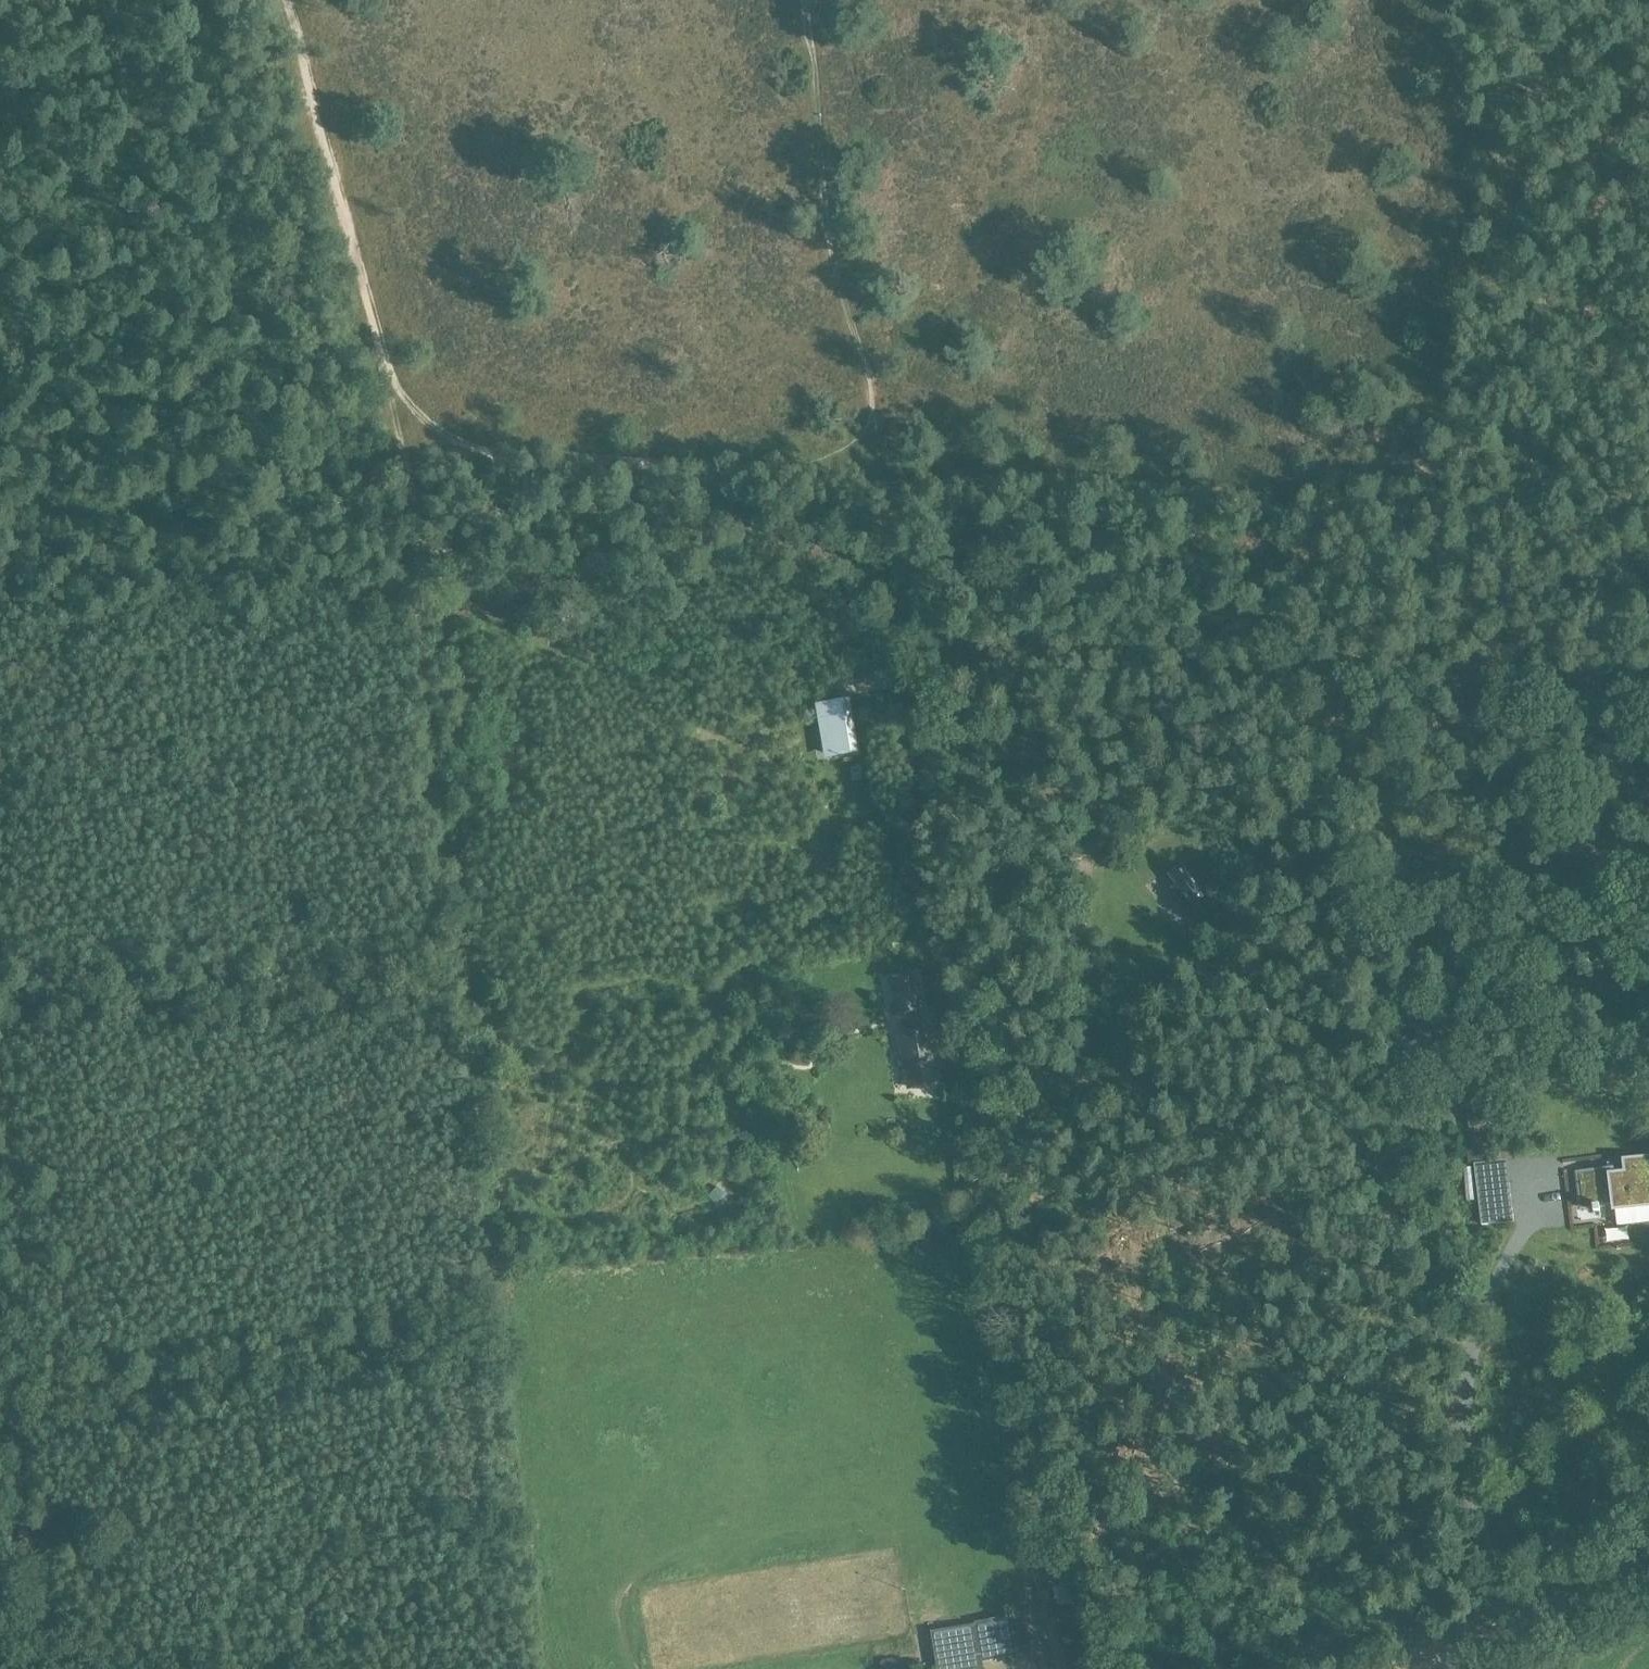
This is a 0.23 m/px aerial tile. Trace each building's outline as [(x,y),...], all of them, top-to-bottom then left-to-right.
[(851,757),(844,704),(814,708),(815,721),(821,720),(825,748),(832,747),(834,759),(851,757)] [(878,822),(888,841),(898,836),(888,817),(878,822)] [(1212,894),(1194,870),(1190,874),(1183,864),(1170,874),(1167,870),(1145,886),(1175,925),(1192,912),(1190,910),(1212,894)] [(920,1012),(914,976),(891,980),(896,1016),(920,1012)] [(932,1031),(902,1036),(910,1088),(940,1083),(932,1031)] [(1486,1126),(1483,1104),(1467,1106),(1470,1128),(1486,1126)] [(1582,1208),(1614,1204),(1615,1209),(1648,1205),(1648,1159),(1625,1162),(1627,1174),(1612,1176),(1612,1171),(1578,1175),(1582,1208)] [(1509,1185),(1476,1188),(1479,1225),(1512,1222),(1509,1185)] [(974,1622),(958,1626),(932,1630),(939,1668),(983,1668),(982,1659),(1034,1649),(1027,1612),(974,1622)] [(1062,1643),(1076,1639),(1072,1624),(1058,1628),(1062,1643)] [(917,1662),(898,1666),(897,1662),(893,1659),(883,1661),(880,1665),(881,1668),(919,1668),(917,1662)]
